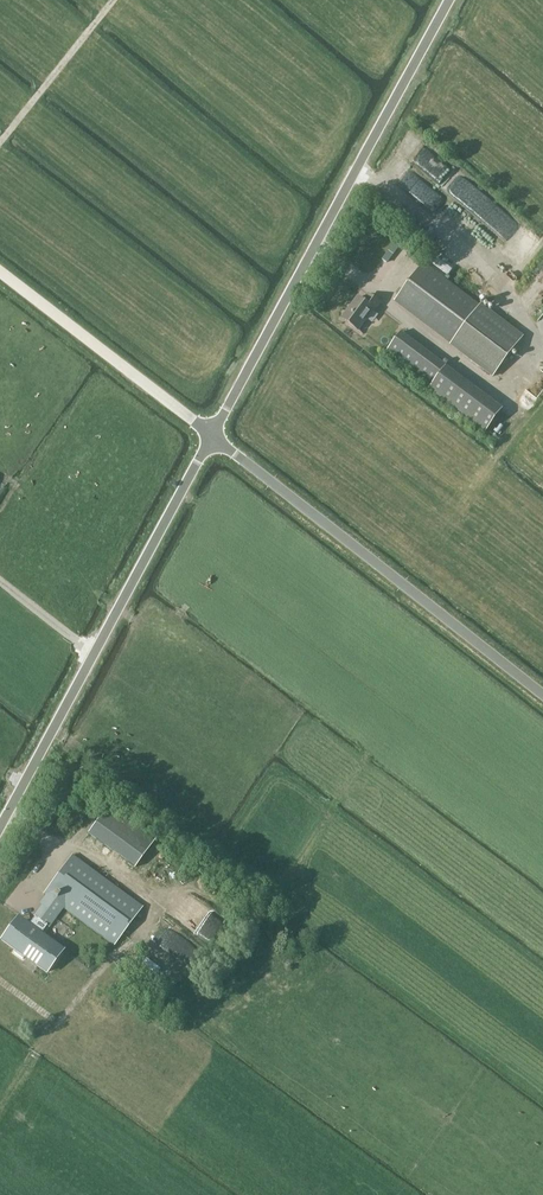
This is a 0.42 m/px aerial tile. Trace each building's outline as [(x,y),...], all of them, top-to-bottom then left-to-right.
[(395,244),(388,254),(396,260),(403,250),(395,244)] [(482,306),(481,306),(424,263),(396,301),(453,344),(452,345),(494,376),(524,338),(482,306)] [(344,318),(360,330),(375,310),(376,310),(381,303),(370,295),(365,301),(360,297),(344,318)] [(57,917),(64,908),(115,945),(143,907),(72,855),(44,894),(49,897),(43,906),(55,915),(57,917)] [(55,915),(43,906),(30,924),(18,915),(0,939),(0,940),(47,975),(65,950),(42,932),(55,915)]
